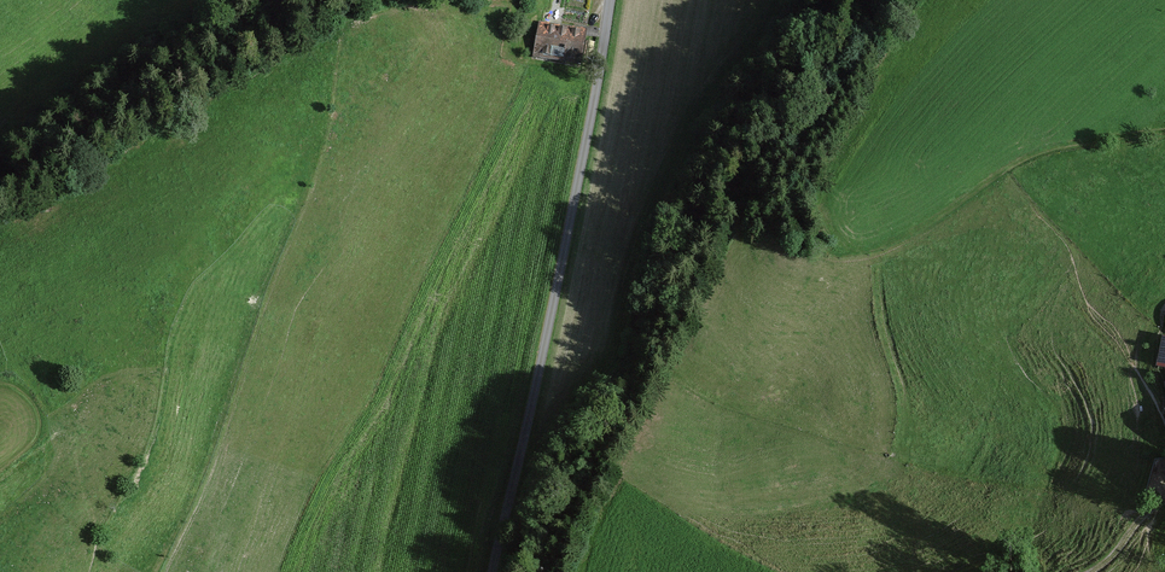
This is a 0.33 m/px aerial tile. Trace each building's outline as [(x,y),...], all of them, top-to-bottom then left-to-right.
[(588,35),(538,26),(533,56),(582,65),(588,35)] [(1162,337),(1156,367),(1164,369),(1164,338),(1162,337)]
